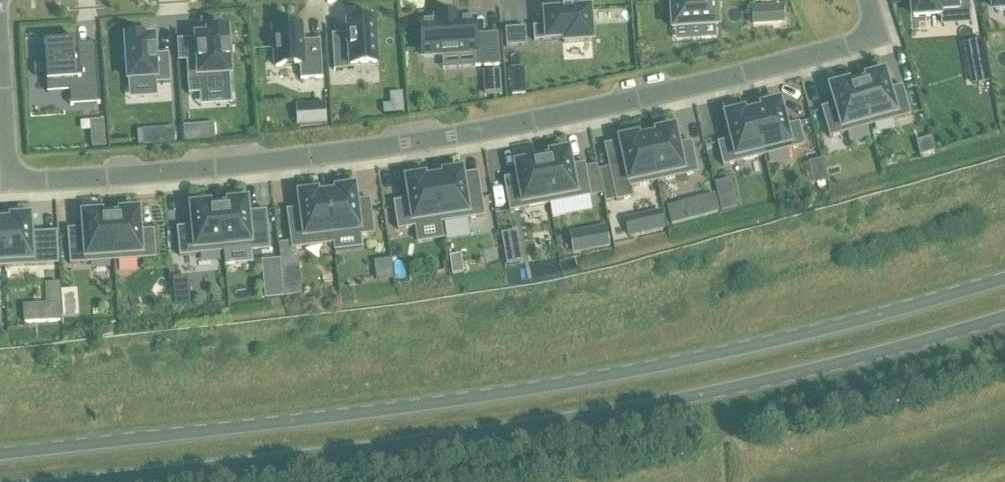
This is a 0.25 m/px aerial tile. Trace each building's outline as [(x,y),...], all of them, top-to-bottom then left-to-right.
[(671,28),(716,25),(715,0),(670,0),(671,28)] [(915,15),(943,13),(942,10),(972,8),(971,0),(914,0),(915,15)] [(996,12),(1004,11),(1004,0),(995,0),(996,12)] [(545,26),(533,27),(534,41),(564,39),(564,43),(592,41),(589,9),(572,11),(572,8),(562,8),(562,11),(544,12),(545,26)] [(753,25),(783,23),(782,8),(752,10),(753,25)] [(421,34),(417,35),(418,51),(422,51),(422,57),(443,55),(474,53),(475,68),(499,66),(497,37),(475,38),(474,20),(458,21),(458,16),(435,18),(436,23),(420,24),(421,34)] [(331,34),(333,69),(334,69),(334,68),(377,65),(374,20),(346,22),(347,39),(332,40),(331,34)] [(323,79),(321,41),(303,42),(302,27),(296,27),(296,26),(280,27),(280,28),(274,29),(277,68),(301,66),(302,81),(323,79)] [(525,28),(505,30),(506,48),(527,46),(525,28)] [(197,61),(186,62),(187,83),(188,95),(231,93),(230,81),(227,32),(207,33),(207,37),(195,37),(196,40),(197,61)] [(146,37),(127,38),(128,42),(124,42),(125,59),(129,58),(131,86),(172,83),(170,55),(157,56),(155,39),(146,39),(146,37)] [(78,42),(44,44),(45,64),(46,75),(47,93),(70,92),(99,90),(97,56),(79,57),(78,45),(78,42)] [(986,64),(982,43),(965,46),(969,67),(986,64)] [(45,64),(33,65),(34,76),(46,75),(45,64)] [(857,84),(870,128),(908,117),(900,87),(886,91),(882,74),(864,78),(865,82),(857,84)] [(502,95),(501,83),(491,84),(484,84),(485,96),(502,95)] [(829,139),(870,128),(857,84),(846,87),(845,83),(830,88),(834,105),(821,109),(829,139)] [(762,110),(753,113),(764,157),(805,147),(799,123),(785,127),(779,102),(761,107),(762,110)] [(325,103),(312,104),(313,126),(327,125),(325,103)] [(391,114),(391,105),(383,105),(384,114),(391,114)] [(731,140),(717,143),(723,167),(764,157),(753,113),(744,115),(743,111),(725,116),(731,140)] [(185,143),(200,142),(199,125),(184,127),(185,143)] [(174,128),(158,129),(159,145),(175,144),(174,128)] [(657,136),(647,138),(657,182),(698,173),(693,150),(679,153),(677,145),(674,129),(656,132),(657,136)] [(625,165),(609,168),(609,169),(616,201),(616,202),(633,198),(631,188),(657,182),(647,138),(638,140),(637,137),(619,140),(620,142),(625,165)] [(105,139),(91,140),(92,148),(106,147),(105,139)] [(551,159),(541,161),(549,205),(591,197),(584,164),(571,167),(568,152),(550,155),(551,159)] [(517,177),(504,180),(510,212),(549,205),(541,161),(531,162),(515,165),(517,177)] [(444,178),(434,179),(441,224),(485,217),(479,181),(463,183),(462,176),(461,171),(443,174),(444,178)] [(825,175),(813,178),(814,184),(826,181),(825,175)] [(409,200),(393,203),(398,231),(441,224),(434,179),(425,181),(424,177),(406,180),(409,200)] [(336,194),(327,195),(332,240),(333,240),(361,236),(374,235),(371,206),(357,208),(356,202),(354,188),(336,190),(336,194)] [(301,215),(287,217),(291,250),(333,245),(333,240),(332,240),(327,195),(317,196),(317,193),(299,195),(300,209),(301,215)] [(714,194),(704,197),(709,214),(719,211),(715,194),(714,194)] [(735,198),(719,202),(721,211),(737,208),(735,198)] [(228,207),(219,208),(221,234),(223,253),(270,248),(266,211),(248,213),(246,201),(228,203),(228,207)] [(192,227),(177,228),(180,257),(223,253),(221,234),(219,208),(209,209),(209,205),(190,207),(192,227)] [(120,216),(111,217),(114,262),(156,259),(154,230),(140,231),(138,211),(120,212),(120,216)] [(84,235),(68,236),(70,265),(114,262),(111,217),(101,218),(101,214),(82,215),(83,229),(84,235)] [(637,215),(623,218),(628,237),(641,234),(637,215)] [(11,222),(1,223),(3,268),(46,266),(45,237),(31,238),(30,234),(30,217),(11,218),(11,222)] [(606,225),(594,228),(599,249),(610,247),(606,225)] [(515,234),(501,236),(506,266),(520,263),(515,234)] [(462,259),(450,261),(452,274),(464,272),(462,259)] [(284,296),(280,261),(262,263),(266,298),(284,297),(284,296)] [(391,264),(383,265),(385,280),(394,279),(391,264)] [(46,305),(40,305),(41,322),(61,321),(59,284),(45,285),(46,305)] [(189,291),(174,293),(175,307),(191,306),(189,291)] [(78,309),(62,310),(63,317),(79,317),(78,309)]
